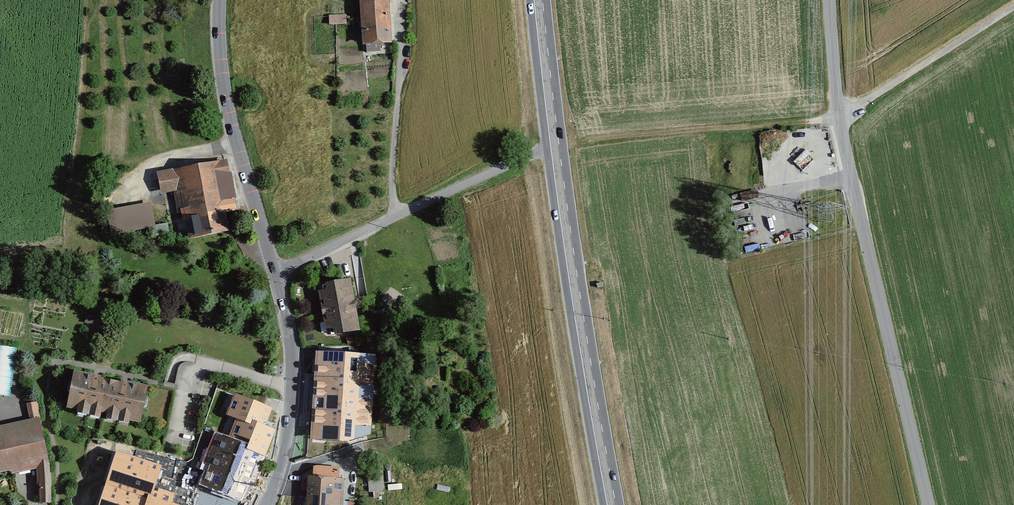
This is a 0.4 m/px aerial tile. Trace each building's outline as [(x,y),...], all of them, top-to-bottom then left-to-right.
[(364,54),(390,52),(387,0),(360,0),(364,54)] [(347,14),(339,14),(339,18),(333,19),(333,23),(347,23),(347,14)] [(225,159),(158,173),(162,192),(176,189),(185,236),(226,228),(222,210),(234,207),(225,159)] [(118,235),(158,227),(152,201),(113,209),(118,235)] [(349,280),(326,282),(327,289),(319,291),(326,326),(330,326),(336,330),(337,332),(359,328),(349,280)] [(16,347),(0,345),(0,394),(9,395),(16,347)] [(349,389),(314,387),(311,435),(348,437),(348,422),(355,423),(356,392),(367,392),(365,377),(360,378),(356,346),(345,348),(349,389)] [(144,387),(72,372),(65,405),(138,420),(144,387)] [(271,409),(235,394),(226,416),(235,419),(228,436),(268,452),(275,431),(264,426),(271,409)] [(0,428),(0,470),(9,468),(11,472),(36,466),(38,502),(48,502),(45,462),(35,420),(0,428)] [(228,436),(216,431),(201,469),(204,470),(198,485),(242,502),(250,481),(255,483),(268,452),(228,436)] [(162,465),(116,451),(106,484),(152,498),(156,489),(162,465)] [(316,467),(315,477),(312,477),(311,504),(344,504),(345,480),(337,479),(338,468),(316,467)] [(106,484),(100,504),(150,504),(152,498),(106,484)] [(171,503),(174,495),(156,489),(151,504),(179,504),(171,503)]
